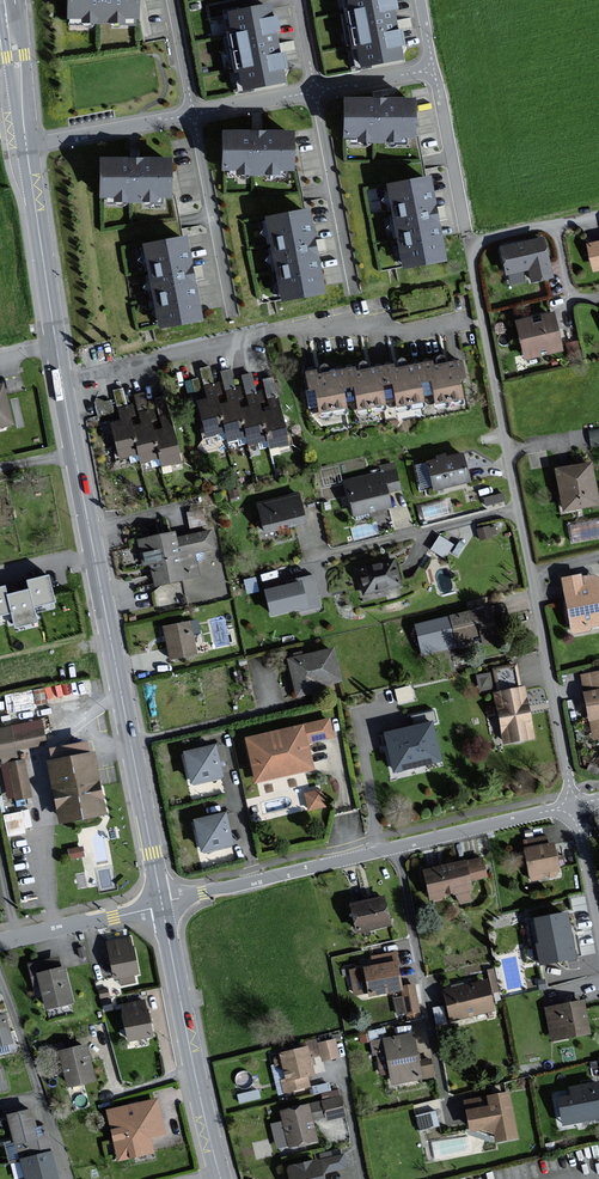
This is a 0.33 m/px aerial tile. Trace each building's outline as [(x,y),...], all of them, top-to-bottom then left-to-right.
[(71,15),(141,16),(141,0),(72,0),(71,15)] [(401,57),(400,45),(405,44),(402,29),(398,30),(395,6),(399,6),(398,0),(352,0),(353,7),(348,8),(354,43),(359,42),(363,62),(401,57)] [(246,87),(285,81),(283,69),(288,68),(286,54),(281,55),(278,31),(282,30),(280,17),(276,18),(274,5),(233,11),(236,31),(232,32),(237,67),(243,66),(246,87)] [(417,100),(349,98),(348,133),(416,135),(417,100)] [(295,132),(228,130),(227,166),(294,167),(295,132)] [(172,160),(105,158),(104,193),(171,195),(172,160)] [(447,257),(431,177),(391,185),(407,265),(447,257)] [(325,290),(309,209),(269,217),(285,297),(325,290)] [(203,316),(187,236),(147,244),(163,324),(203,316)] [(533,280),(553,276),(544,238),(501,248),(507,274),(531,269),(533,280)] [(549,352),(563,349),(555,312),(544,314),(545,321),(534,324),(532,317),(518,320),(526,358),(542,354),(540,349),(548,347),(549,352)] [(434,366),(434,362),(419,364),(421,380),(435,378),(440,406),(465,402),(461,376),(467,375),(464,361),(434,366)] [(401,410),(426,405),(421,380),(419,364),(396,368),(395,364),(381,367),(384,383),(396,381),(401,410)] [(357,371),(356,368),(342,370),(345,386),(357,384),(362,412),(388,408),(384,383),(381,367),(357,371)] [(323,416),(349,411),(345,386),(342,370),(318,374),(318,370),(310,371),(313,389),(318,388),(323,416)] [(209,435),(228,431),(222,404),(219,393),(221,393),(219,383),(207,386),(210,398),(200,401),(209,435)] [(5,385),(0,387),(0,429),(15,425),(5,385)] [(230,439),(249,434),(243,408),(240,398),(244,397),(241,388),(229,391),(231,402),(222,404),(228,431),(230,439)] [(252,444),(270,440),(263,412),(261,402),(264,401),(262,392),(250,395),(252,406),(243,408),(249,434),(252,444)] [(157,395),(160,414),(168,412),(164,394),(157,395)] [(270,399),(273,410),(263,412),(270,440),(272,447),(290,442),(278,397),(270,399)] [(122,457),(141,452),(135,426),(132,415),(135,414),(133,405),(120,408),(123,420),(113,423),(122,457)] [(144,423),(135,426),(141,452),(143,461),(163,457),(156,429),(151,410),(142,412),(144,423)] [(163,416),(165,427),(156,429),(163,457),(165,465),(183,461),(171,414),(163,416)] [(590,427),(591,442),(598,441),(598,426),(590,427)] [(472,482),(465,453),(429,461),(436,490),(472,482)] [(340,463),(321,466),(323,482),(342,480),(340,463)] [(598,501),(590,463),(558,470),(566,508),(598,501)] [(399,491),(393,464),(378,467),(380,474),(345,481),(352,516),(391,508),(388,493),(399,491)] [(307,520),(300,493),(257,504),(264,531),(307,520)] [(214,550),(210,531),(178,537),(177,532),(137,539),(142,567),(149,566),(153,586),(199,578),(195,554),(214,550)] [(431,547),(446,555),(454,541),(439,533),(431,547)] [(401,585),(395,559),(359,568),(365,593),(401,585)] [(50,575),(29,580),(31,589),(36,606),(57,601),(50,575)] [(302,610),(321,605),(314,575),(303,578),(304,581),(268,590),(274,614),(301,607),(302,610)] [(594,575),(581,577),(581,575),(564,578),(573,632),(591,629),(591,626),(598,625),(598,580),(595,581),(594,575)] [(14,612),(9,594),(7,585),(0,587),(0,616),(14,612)] [(39,620),(36,606),(31,589),(9,594),(14,612),(17,625),(39,620)] [(499,641),(492,608),(418,623),(424,654),(458,647),(456,640),(482,635),(484,644),(499,641)] [(196,656),(189,622),(163,628),(170,661),(196,656)] [(342,681),(335,648),(289,658),(297,697),(324,691),(322,685),(342,681)] [(475,670),(480,691),(521,682),(517,662),(475,670)] [(583,675),(595,738),(598,737),(598,672),(583,675)] [(399,700),(413,698),(411,685),(397,687),(399,700)] [(535,737),(526,687),(496,692),(506,743),(535,737)] [(8,709),(28,704),(24,688),(5,692),(8,709)] [(329,721),(250,736),(253,749),(254,755),(259,778),(313,767),(310,754),(309,750),(308,742),(332,737),(329,721)] [(432,724),(386,734),(395,771),(441,761),(432,724)] [(9,727),(0,729),(0,766),(1,772),(4,771),(8,794),(12,794),(14,801),(31,798),(23,759),(17,760),(15,750),(45,745),(41,728),(11,733),(9,727)] [(94,753),(90,754),(88,742),(53,749),(55,761),(50,762),(62,822),(106,813),(94,753)] [(223,775),(216,746),(187,752),(194,781),(223,775)] [(325,805),(321,790),(306,794),(310,809),(325,805)] [(233,842),(226,814),(197,821),(203,849),(233,842)] [(553,844),(523,851),(530,880),(560,873),(553,844)] [(481,858),(421,870),(428,905),(474,895),(471,882),(486,879),(481,858)] [(385,898),(349,906),(356,934),(391,926),(385,898)] [(567,913),(530,921),(541,969),(577,961),(567,913)] [(132,935),(129,936),(106,940),(114,980),(119,979),(120,987),(135,984),(133,977),(140,976),(132,935)] [(398,961),(346,970),(352,998),(367,995),(367,998),(400,992),(403,1013),(408,1017),(418,1015),(412,986),(402,987),(398,961)] [(491,990),(499,988),(496,966),(488,967),(491,990)] [(65,968),(36,975),(45,1012),(62,1008),(74,1005),(65,968)] [(485,983),(442,993),(449,1023),(492,1012),(485,983)] [(153,1037),(145,1001),(121,1006),(129,1042),(153,1037)] [(583,1002),(542,1009),(549,1043),(589,1035),(583,1002)] [(13,1044),(7,1015),(0,1017),(0,1047),(13,1044)] [(412,1035),(370,1042),(377,1079),(389,1077),(390,1085),(433,1077),(431,1067),(419,1070),(412,1035)] [(335,1039),(320,1043),(324,1060),(339,1056),(335,1039)] [(96,1079),(86,1044),(59,1052),(69,1087),(96,1079)] [(281,1056),(275,1057),(278,1066),(283,1065),(287,1078),(282,1080),(285,1092),(310,1086),(308,1077),(316,1075),(309,1046),(280,1053),(281,1056)] [(567,1089),(568,1096),(555,1099),(560,1126),(598,1118),(598,1087),(598,1083),(567,1089)] [(509,1094),(485,1097),(487,1107),(465,1112),(469,1134),(480,1133),(494,1137),(495,1144),(518,1140),(509,1094)] [(340,1096),(279,1110),(289,1153),(321,1146),(315,1122),(344,1115),(340,1096)] [(165,1136),(157,1100),(106,1111),(117,1163),(155,1155),(151,1139),(165,1136)] [(416,1112),(419,1127),(439,1123),(436,1108),(416,1112)] [(37,1129),(32,1110),(10,1116),(21,1158),(52,1150),(46,1126),(37,1129)] [(21,1158),(27,1178),(54,1178),(59,1178),(52,1150),(21,1158)] [(286,1170),(289,1178),(326,1178),(325,1174),(346,1168),(343,1155),(286,1170)]
